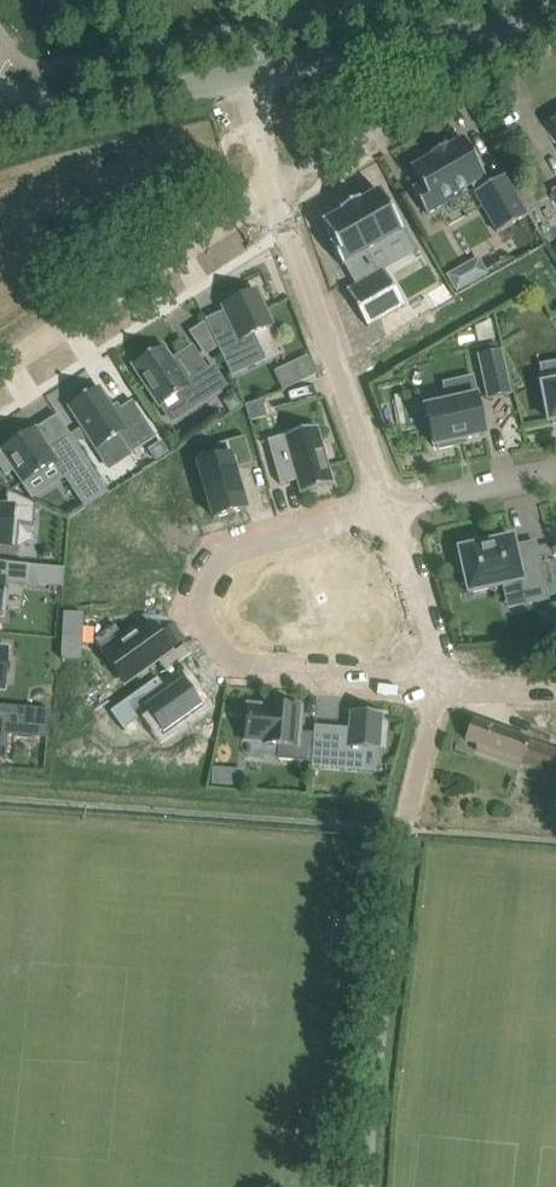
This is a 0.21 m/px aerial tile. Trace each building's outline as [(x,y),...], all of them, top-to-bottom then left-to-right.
[(485,178),(485,177),(463,139),(412,168),(421,185),(413,190),(428,217),(456,201),(454,197),(472,187),(475,193),(489,185),(485,178)] [(475,193),(496,234),(527,216),(504,177),(489,185),(475,193)] [(379,192),(322,224),(334,245),(331,247),(343,270),(349,266),(360,285),(347,292),(369,330),(405,309),(383,272),(380,273),(370,255),(404,235),(379,192)] [(44,218),(51,237),(68,231),(62,212),(44,218)] [(461,268),(446,276),(456,294),(471,285),(461,268)] [(413,286),(428,312),(454,297),(439,271),(413,286)] [(235,333),(216,342),(231,375),(264,360),(252,336),(272,326),(256,291),(223,306),(235,333)] [(178,360),(174,363),(163,347),(133,366),(160,407),(178,395),(189,411),(225,387),(214,368),(208,372),(192,349),(177,359),(178,360)] [(481,357),(489,398),(509,393),(500,353),(481,357)] [(305,380),(317,374),(308,355),(296,361),(305,380)] [(542,385),(549,422),(553,421),(553,425),(555,424),(555,382),(542,385)] [(98,388),(69,407),(83,427),(89,436),(98,450),(119,436),(130,455),(156,438),(132,402),(120,409),(117,404),(111,408),(98,388)] [(235,393),(223,400),(229,412),(242,404),(235,393)] [(486,435),(477,396),(425,408),(433,447),(438,446),(438,450),(454,447),(453,443),(486,435)] [(262,401),(246,405),(250,421),(266,416),(262,401)] [(83,427),(69,435),(76,445),(89,436),(83,427)] [(0,455),(0,467),(6,476),(14,470),(33,499),(36,497),(26,482),(54,463),(84,509),(108,493),(76,445),(69,435),(48,449),(35,430),(2,451),(3,453),(0,455)] [(291,434),(265,442),(278,486),(295,481),(298,493),(298,495),(333,485),(332,483),(331,484),(321,446),(297,453),(291,434)] [(253,464),(245,437),(215,445),(219,459),(199,465),(213,518),(246,508),(235,469),(253,464)] [(161,443),(149,451),(156,461),(168,453),(161,443)] [(1,557),(1,549),(17,550),(19,526),(33,528),(35,512),(35,505),(7,492),(6,496),(5,510),(0,510),(0,557),(1,557)] [(172,530),(180,514),(151,501),(140,526),(132,522),(115,559),(167,583),(184,546),(166,538),(170,529),(172,530)] [(535,543),(515,547),(513,538),(481,545),(479,540),(461,544),(462,549),(459,550),(459,553),(454,554),(458,573),(464,571),(468,594),(521,582),(526,604),(548,599),(535,543)] [(4,616),(7,583),(27,584),(29,565),(0,563),(0,615),(4,616)] [(132,631),(102,652),(124,684),(170,651),(154,630),(139,641),(132,631)] [(159,680),(157,678),(110,712),(123,731),(125,730),(124,728),(146,712),(148,714),(163,736),(202,708),(192,693),(193,693),(183,679),(167,691),(165,692),(157,681),(159,680)] [(278,760),(312,762),(314,733),(299,732),(301,709),(299,709),(299,704),(283,703),(282,708),(265,706),(265,707),(248,705),(245,742),(262,743),(262,744),(279,745),(278,760)] [(1,724),(18,725),(19,707),(0,706),(0,741),(1,724)] [(18,725),(17,731),(47,733),(49,710),(19,707),(18,725)] [(315,725),(312,768),(314,768),(314,764),(364,768),(366,748),(381,750),(383,716),(350,713),(349,729),(317,726),(317,725),(315,725)] [(476,751),(555,781),(555,750),(473,720),(466,740),(478,745),(476,751)] [(212,785),(222,786),(224,769),(213,768),(212,785)]
